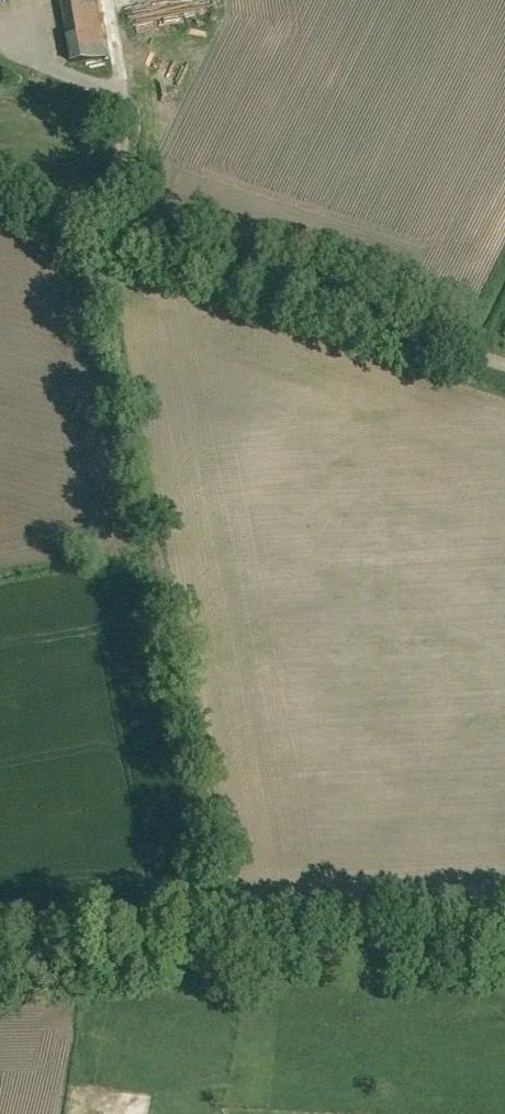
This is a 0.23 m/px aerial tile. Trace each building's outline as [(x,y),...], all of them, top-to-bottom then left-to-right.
[(68,63),(105,56),(95,0),(57,0),(68,63)]
